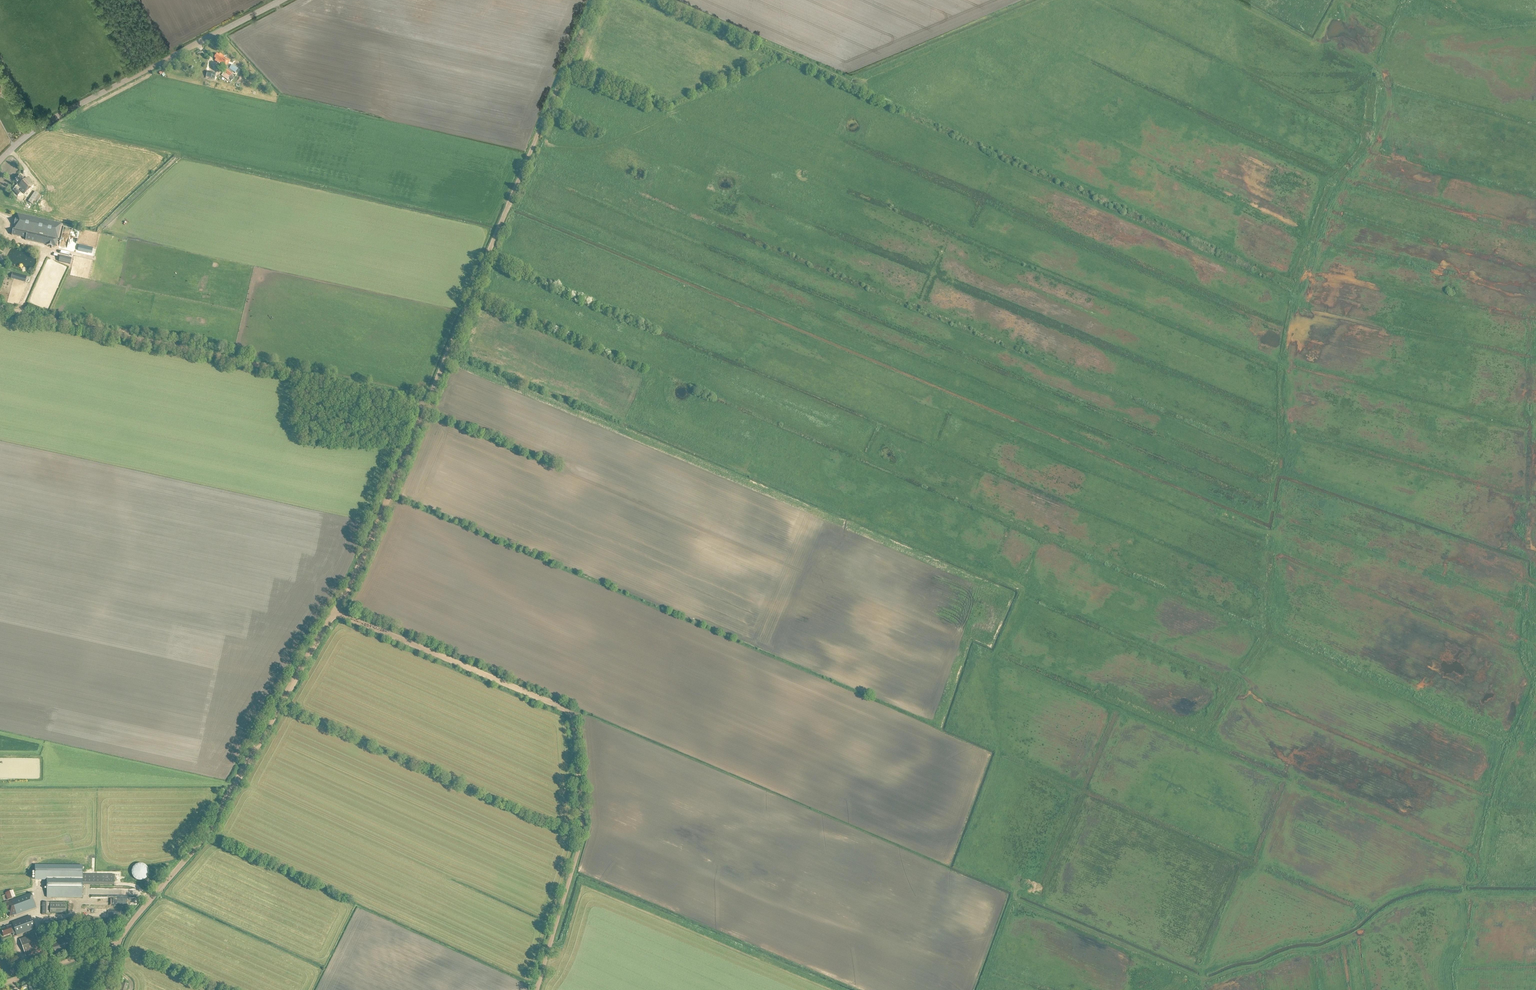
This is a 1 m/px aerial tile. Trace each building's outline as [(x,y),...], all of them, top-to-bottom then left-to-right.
[(225,69),(230,62),(226,59),(225,59),(224,58),(225,58),(220,54),(219,56),(217,55),(214,58),(216,60),(215,61),(218,64),(218,63),(219,64),(225,69)] [(231,78),(234,80),(237,76),(228,69),(223,76),(229,80),(231,78)] [(20,176),(14,182),(18,185),(17,186),(19,188),(19,189),(24,195),(34,186),(27,178),(24,181),(20,176)] [(35,192),(28,202),(32,205),(34,202),(39,195),(35,192)] [(60,224),(16,215),(13,230),(12,229),(11,235),(25,238),(24,240),(46,245),(46,246),(51,247),(51,246),(55,247),(60,224)] [(93,249),(79,245),(79,249),(89,251),(88,253),(92,254),(93,249)] [(132,871),(132,872),(132,873),(132,875),(132,876),(133,877),(133,878),(134,878),(135,879),(136,880),(137,880),(138,881),(139,881),(140,881),(141,881),(142,881),(144,880),(145,880),(145,879),(146,878),(147,878),(148,877),(148,876),(149,875),(149,873),(149,872),(149,871),(149,870),(148,869),(148,868),(147,867),(146,866),(145,865),(144,864),(142,864),(141,864),(140,864),(139,864),(138,864),(137,864),(136,865),(135,865),(134,866),(133,867),(133,868),(132,869),(132,870),(132,871)] [(114,875),(82,875),(83,867),(35,866),(35,879),(47,880),(47,897),(82,898),(82,885),(114,886),(114,875)] [(12,897),(15,896),(13,891),(5,894),(8,900),(12,898),(12,897)] [(16,916),(36,908),(31,894),(9,902),(3,904),(6,912),(8,911),(10,917),(16,915),(16,916)] [(66,904),(50,903),(42,903),(42,915),(50,915),(50,914),(65,914),(66,904)] [(12,923),(13,925),(10,926),(1,930),(3,936),(12,933),(13,935),(16,934),(16,936),(35,930),(30,916),(12,923)] [(25,955),(41,949),(35,934),(19,940),(25,955)] [(55,952),(72,946),(70,940),(69,941),(68,938),(63,940),(63,939),(58,941),(58,942),(54,944),(54,946),(53,947),(55,952)] [(29,967),(42,962),(40,955),(27,960),(29,967)] [(128,985),(120,982),(117,989),(127,989),(128,985)]
